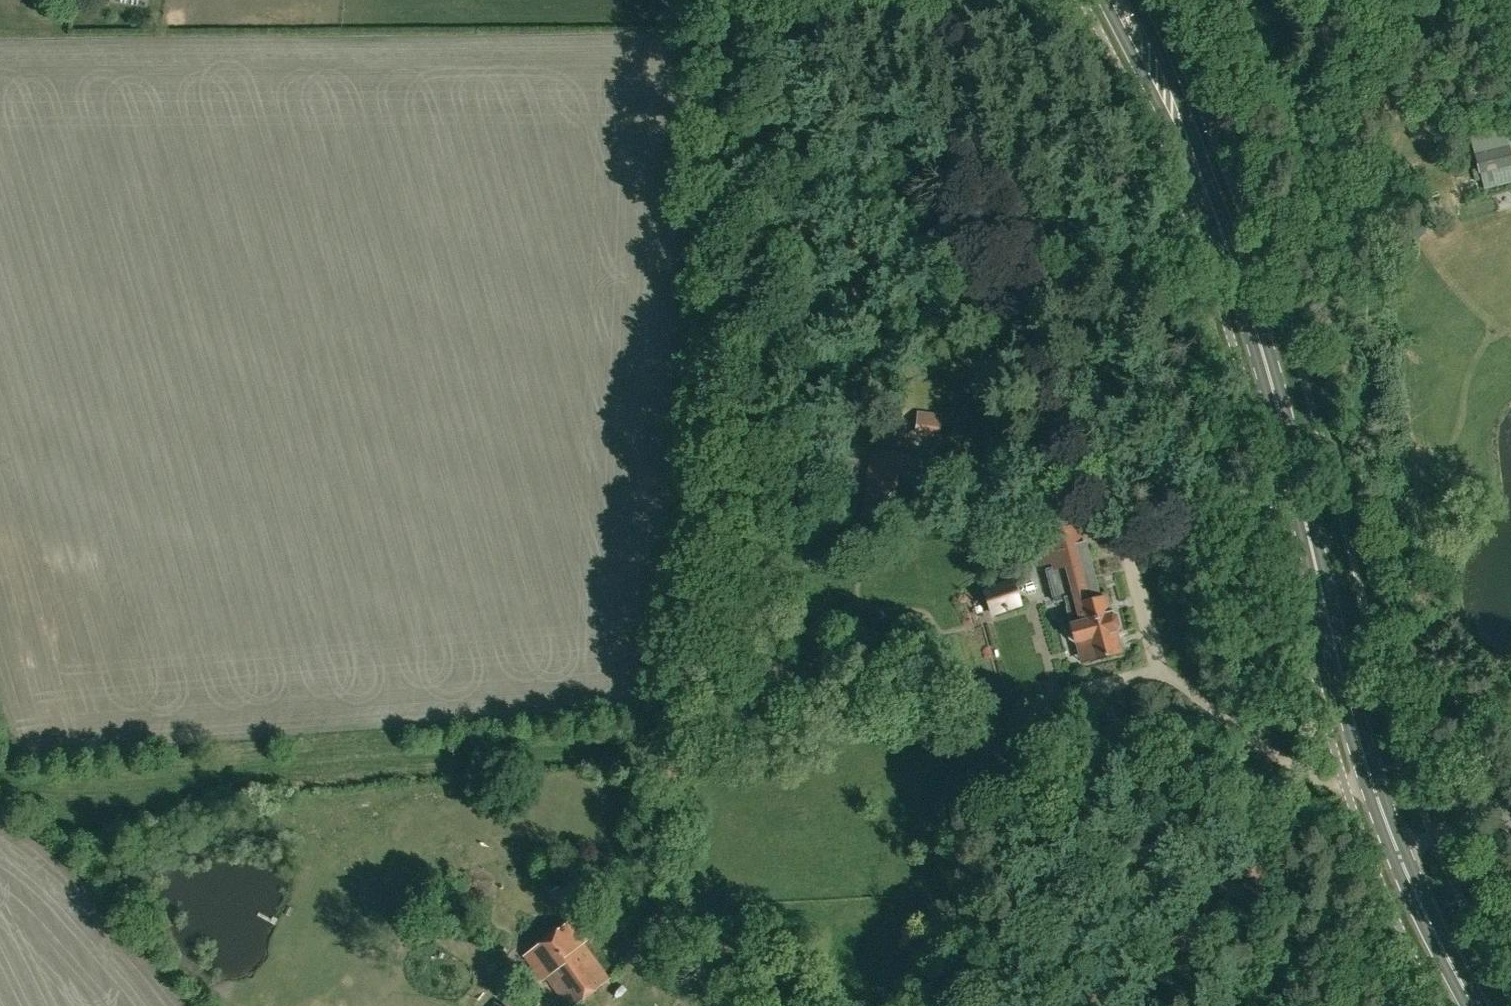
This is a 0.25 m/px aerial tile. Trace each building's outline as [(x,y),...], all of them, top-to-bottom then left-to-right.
[(1472,135),(1483,188),(1510,182),(1510,149),(1506,128),(1472,135)] [(899,475),(916,478),(919,453),(870,447),(861,519),(909,525),(913,499),(896,496),(899,475)] [(1112,614),(1111,613),(1107,597),(1099,599),(1080,524),(1032,537),(1039,565),(1052,562),(1054,566),(1045,569),(1054,602),(1066,599),(1068,608),(1067,608),(1071,624),(1070,625),(1067,630),(1069,639),(1074,641),(1084,639),(1089,659),(1121,651),(1116,630),(1117,629),(1117,627),(1118,625),(1118,623),(1118,622),(1117,620),(1117,618),(1115,616),(1114,615),(1112,614)] [(1013,578),(983,589),(992,616),(1022,606),(1013,578)] [(524,954),(542,979),(546,976),(569,1005),(573,1005),(610,978),(583,943),(588,939),(575,916),(524,954)]
